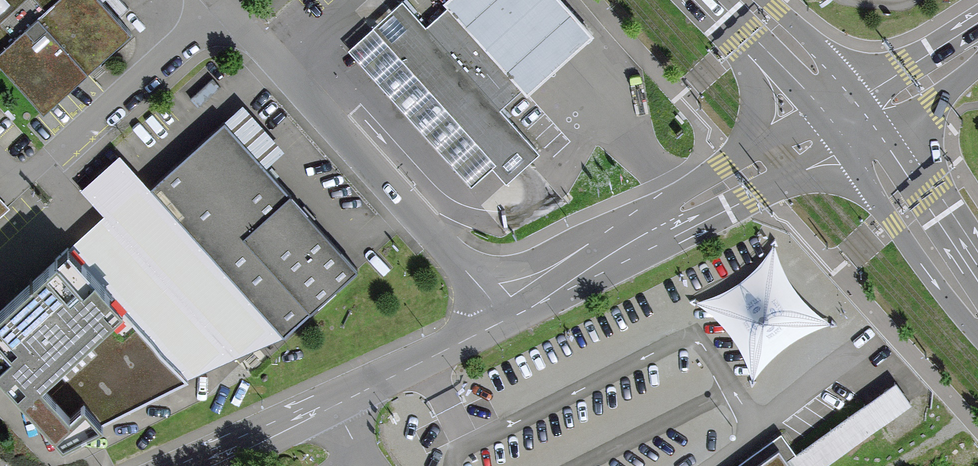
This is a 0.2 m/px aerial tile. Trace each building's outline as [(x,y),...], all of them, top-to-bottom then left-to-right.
[(45,113),(135,33),(105,0),(0,0),(0,63),(45,113)] [(522,93),(527,99),(565,65),(595,38),(561,0),(449,0),(443,5),(447,10),(522,93)] [(538,155),(500,112),(426,28),(403,2),(385,17),(371,29),(372,30),(494,169),(507,183),(521,170),(538,155)] [(447,10),(426,28),(500,112),(507,106),(522,93),(447,10)] [(372,30),(347,52),(471,189),(494,169),(372,30)] [(358,267),(222,121),(151,186),(287,332),(358,267)] [(104,213),(72,243),(192,376),(287,332),(151,186),(120,151),(81,187),(104,213)] [(776,265),(770,241),(761,258),(748,276),(730,287),(711,294),(684,299),(708,308),(717,317),(731,335),(740,349),(749,379),(764,359),(782,342),(802,329),(828,321),(801,304),(789,289),(776,265)] [(63,440),(139,399),(192,376),(72,243),(0,305),(0,368),(63,440)] [(894,380),(774,465),(819,465),(909,401),(894,380)]
